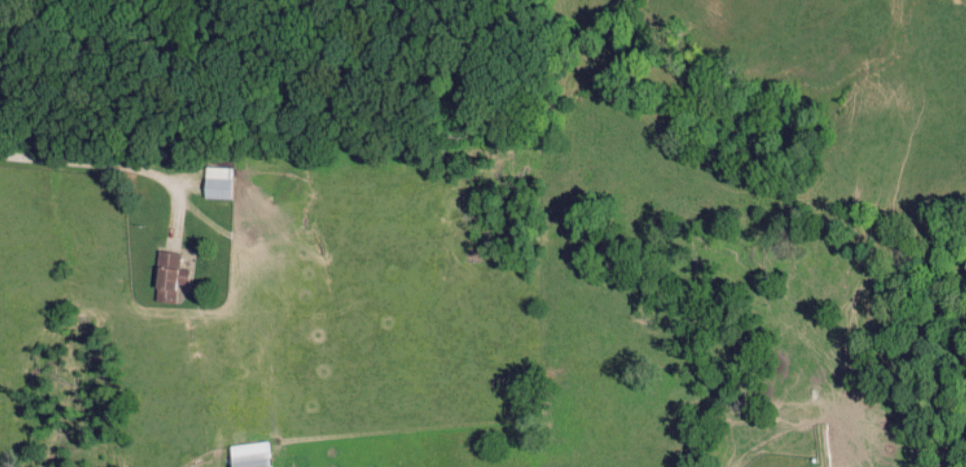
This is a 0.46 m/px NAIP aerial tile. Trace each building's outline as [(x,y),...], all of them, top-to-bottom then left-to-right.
[(204,166),(230,167),(229,198),(202,197),(204,166)] [(178,282),(176,302),(156,300),(160,251),(180,253),(179,268),(188,269),(186,283),(178,282)]
